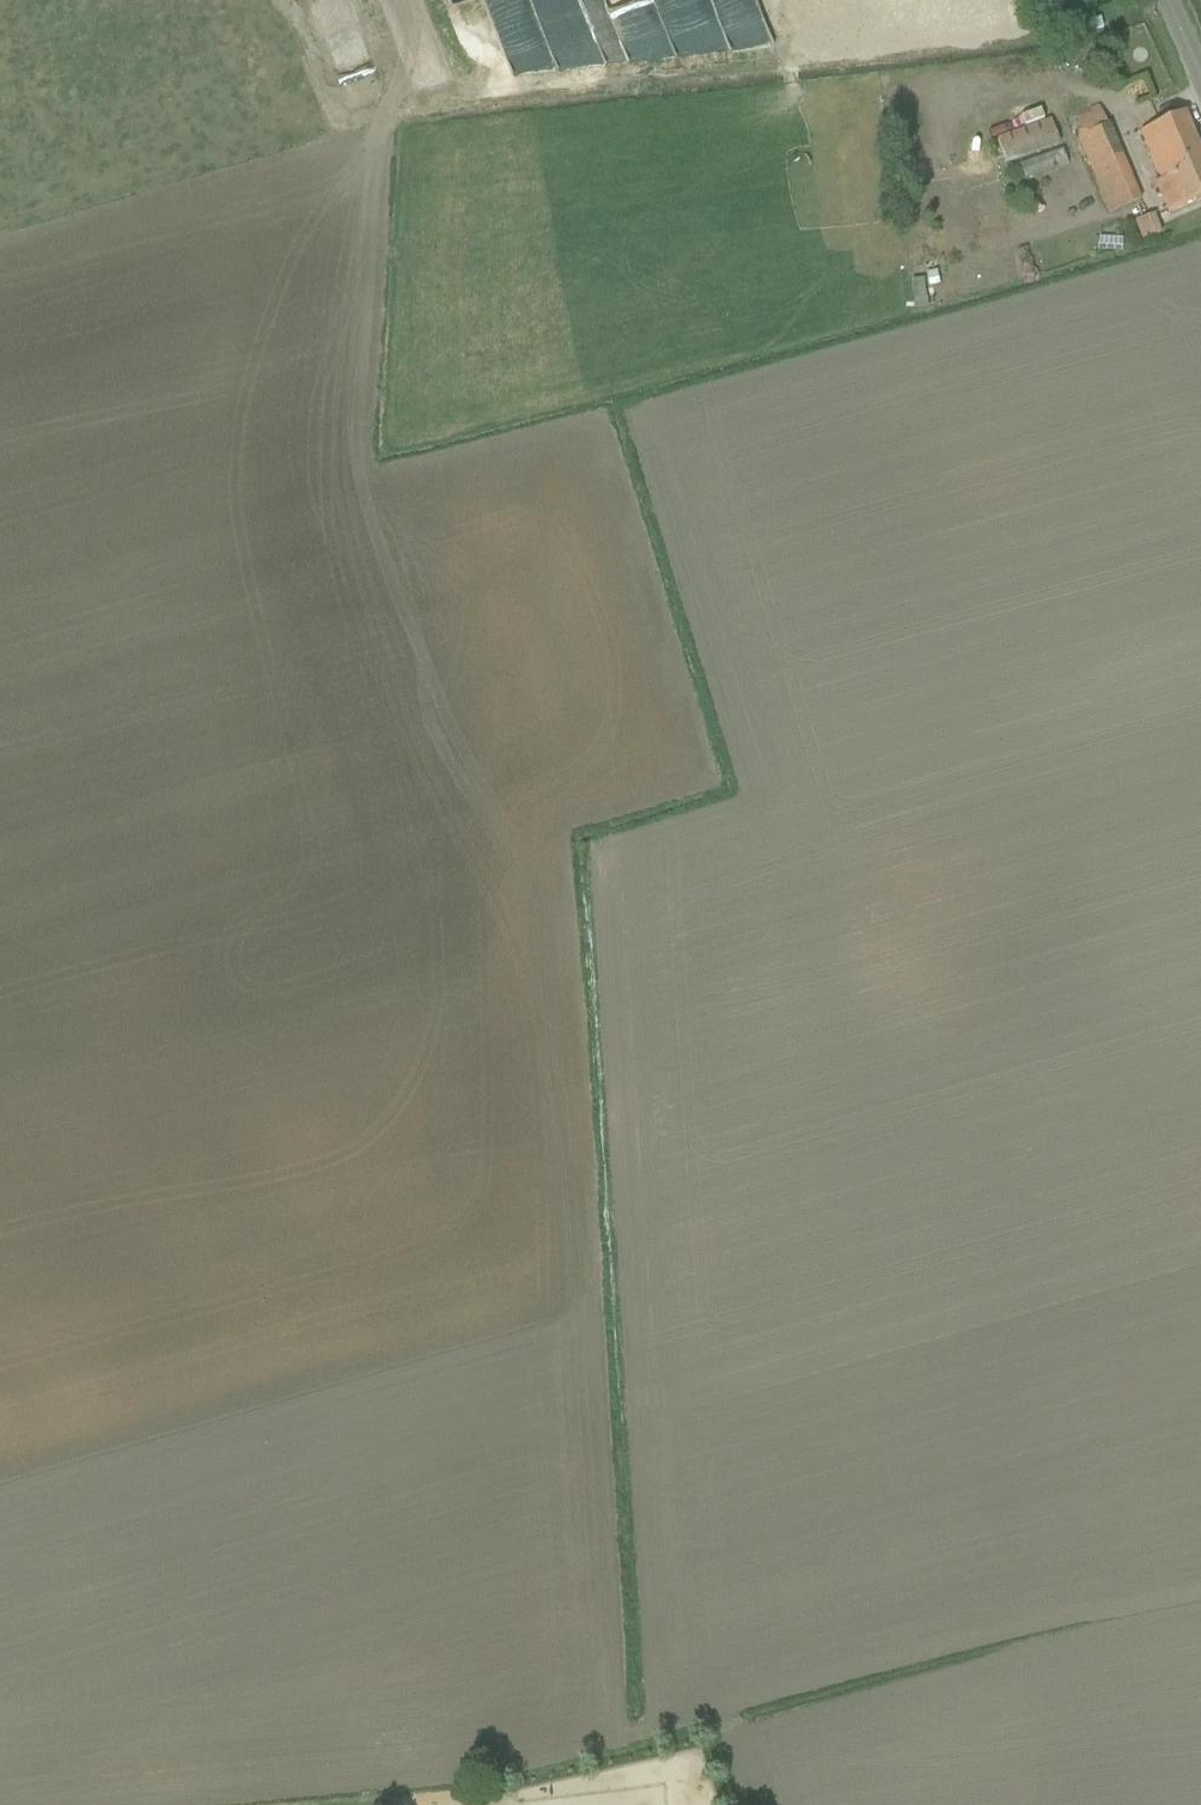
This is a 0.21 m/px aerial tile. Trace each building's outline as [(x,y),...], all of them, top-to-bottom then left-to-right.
[(747,24),(739,0),(521,0),(551,90),(747,24)] [(1090,21),(1094,31),(1103,28),(1099,18),(1090,21)] [(1072,125),(1063,129),(1073,152),(1082,149),(1109,213),(1140,200),(1100,104),(1069,116),(1072,125)] [(1200,200),(1200,152),(1184,112),(1140,131),(1160,180),(1155,182),(1168,214),(1200,200)] [(1059,143),(1050,119),(996,139),(1004,164),(1059,143)] [(1062,151),(1020,166),(1025,181),(1067,166),(1062,151)] [(1137,209),(1120,215),(1126,236),(1144,230),(1137,209)] [(1113,240),(1124,237),(1119,215),(1107,218),(1113,240)]
